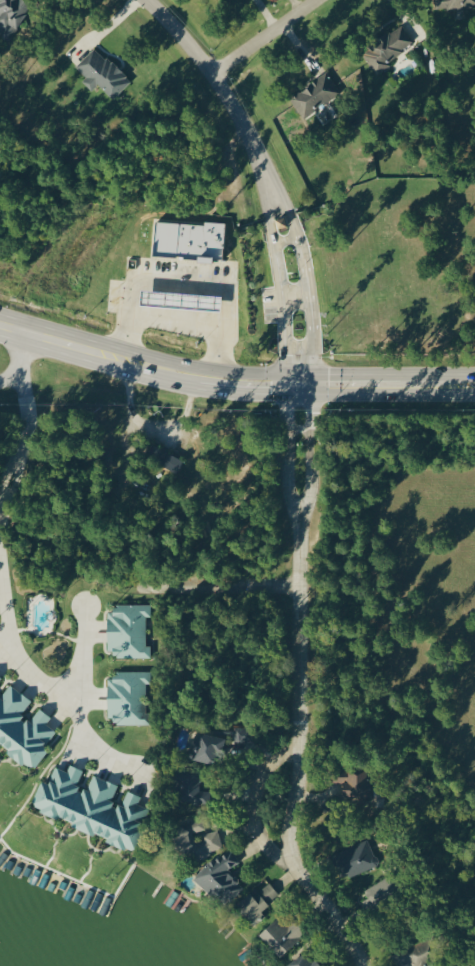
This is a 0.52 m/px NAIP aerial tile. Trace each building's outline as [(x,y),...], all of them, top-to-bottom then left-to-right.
[(28,0),(0,0),(0,34),(11,39),(31,1),(28,0)] [(474,6),(474,0),(434,0),(435,12),(474,6)] [(414,46),(402,25),(366,46),(369,52),(364,55),(373,71),(414,46)] [(112,100),(130,81),(95,47),(75,67),(85,77),(81,82),(91,92),(97,85),(112,100)] [(340,94),(327,73),(289,97),(302,118),(340,94)] [(275,219),(278,228),(286,225),(284,216),(275,219)] [(155,222),(152,254),(220,260),(224,224),(204,222),(204,226),(155,222)] [(219,297),(140,291),(139,304),(218,310),(219,297)] [(146,455),(178,472),(184,460),(152,444),(146,455)] [(150,657),(150,645),(145,645),(145,616),(149,616),(149,604),(114,603),(114,610),(107,610),(106,650),(114,650),(114,657),(150,657)] [(150,724),(150,713),(145,713),(145,681),(150,681),(150,671),(114,671),(114,678),(107,678),(107,717),(114,717),(114,724),(150,724)] [(6,750),(32,770),(49,749),(44,745),(55,731),(45,723),(50,717),(38,708),(28,722),(20,716),(31,701),(9,684),(0,696),(0,744),(7,749),(6,750)] [(189,757),(216,765),(225,732),(218,730),(217,736),(196,730),(189,757)] [(133,851),(148,808),(137,804),(140,796),(125,790),(120,805),(110,802),(117,783),(91,775),(85,790),(76,787),(82,769),(69,765),(67,771),(53,766),(48,783),(40,780),(30,809),(95,831),(95,833),(107,837),(106,841),(133,851)] [(201,769),(178,768),(177,781),(181,781),(180,802),(208,803),(209,791),(200,790),(201,769)] [(369,769),(331,770),(331,782),(342,782),(342,796),(369,796),(369,769)] [(218,832),(193,837),(192,832),(205,829),(203,819),(173,826),(180,859),(222,850),(218,832)] [(337,850),(345,876),(377,866),(369,840),(337,850)] [(208,861),(193,878),(226,907),(242,888),(238,880),(228,871),(232,866),(239,863),(232,849),(208,861)] [(235,905),(253,926),(265,915),(260,910),(278,894),(268,882),(258,891),(255,888),(235,905)] [(259,934),(280,956),(307,931),(295,919),(289,925),(279,915),(259,934)] [(432,938),(396,946),(400,962),(410,959),(412,965),(437,959),(432,938)] [(308,950),(285,965),(318,965),(308,950)]
